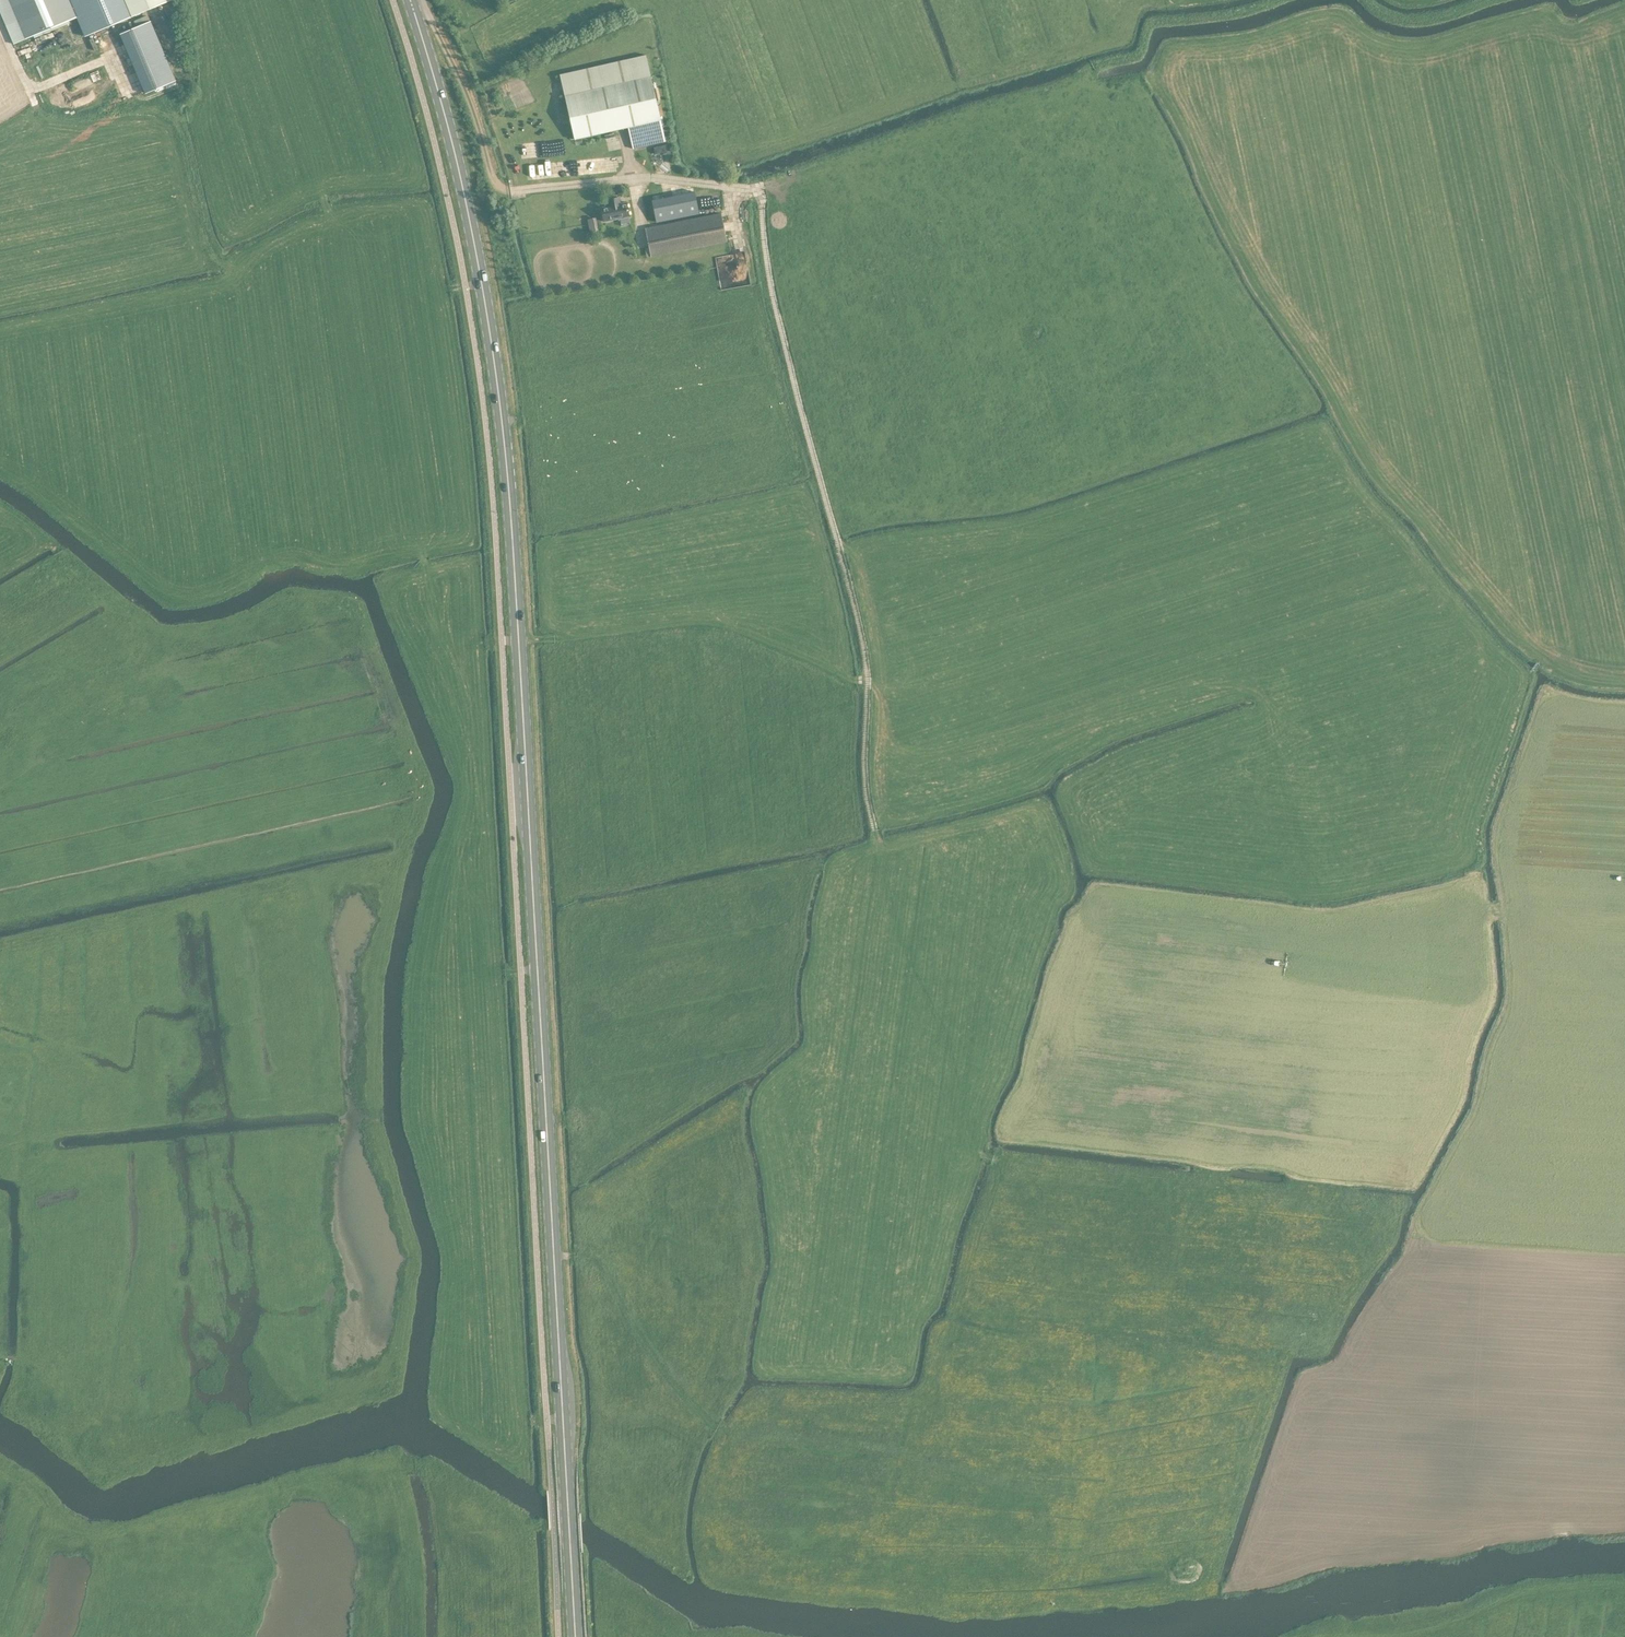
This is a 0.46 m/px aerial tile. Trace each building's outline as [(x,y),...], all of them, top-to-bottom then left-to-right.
[(27,42),(77,21),(69,0),(9,0),(27,42)] [(78,20),(85,36),(132,17),(125,0),(70,0),(78,20)] [(132,17),(171,0),(125,0),(132,17)] [(173,2),(163,6),(168,18),(178,13),(173,2)] [(148,22),(118,34),(142,94),(173,81),(148,22)] [(560,76),(574,139),(628,127),(633,149),(665,141),(646,56),(560,76)] [(656,154),(669,151),(667,144),(654,147),(656,154)] [(652,199),(656,221),(700,213),(696,191),(652,199)] [(603,221),(629,216),(626,202),(620,203),(618,197),(608,199),(609,206),(600,207),(603,221)] [(651,258),(727,244),(721,213),(645,228),(651,258)] [(596,217),(588,219),(590,231),(598,229),(596,217)]
